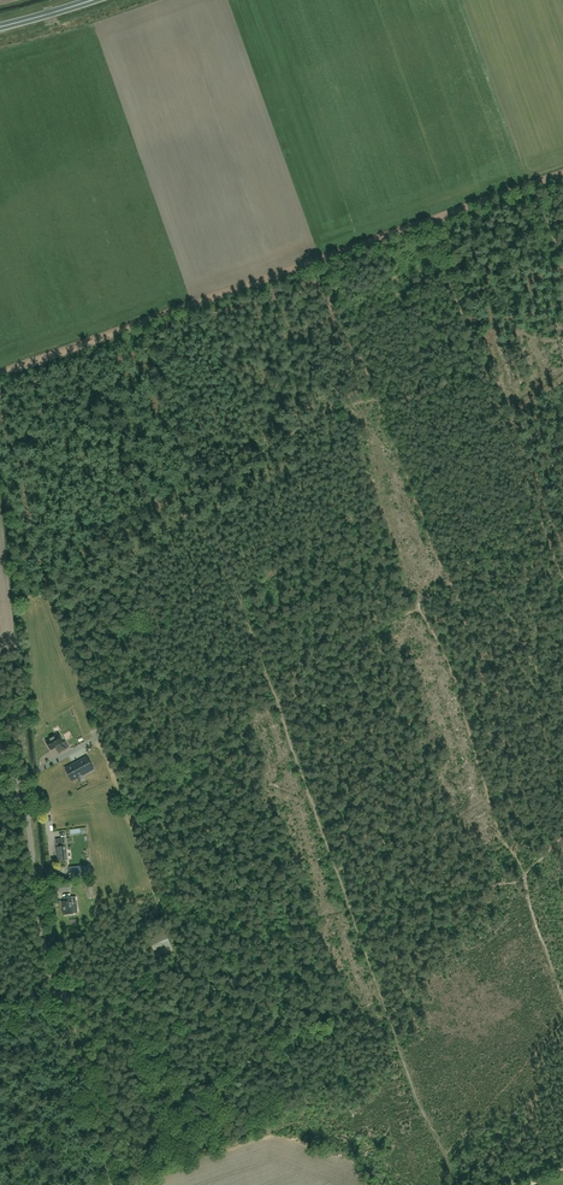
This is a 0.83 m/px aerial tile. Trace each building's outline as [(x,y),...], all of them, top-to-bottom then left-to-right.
[(46,741),(51,750),(60,744),(64,751),(69,747),(65,741),(63,742),(58,734),(46,741)] [(93,769),(92,766),(86,757),(76,762),(73,764),(66,768),(73,780),(79,777),(78,775),(82,773),(83,775),(89,771),(93,769)] [(65,846),(65,840),(59,841),(60,847),(57,847),(58,861),(67,860),(66,846),(65,846)] [(89,866),(69,868),(71,879),(90,877),(89,866)] [(64,898),(64,902),(62,902),(64,914),(73,914),(73,913),(78,912),(76,897),(64,898)] [(160,950),(163,955),(175,948),(172,943),(160,950)]
